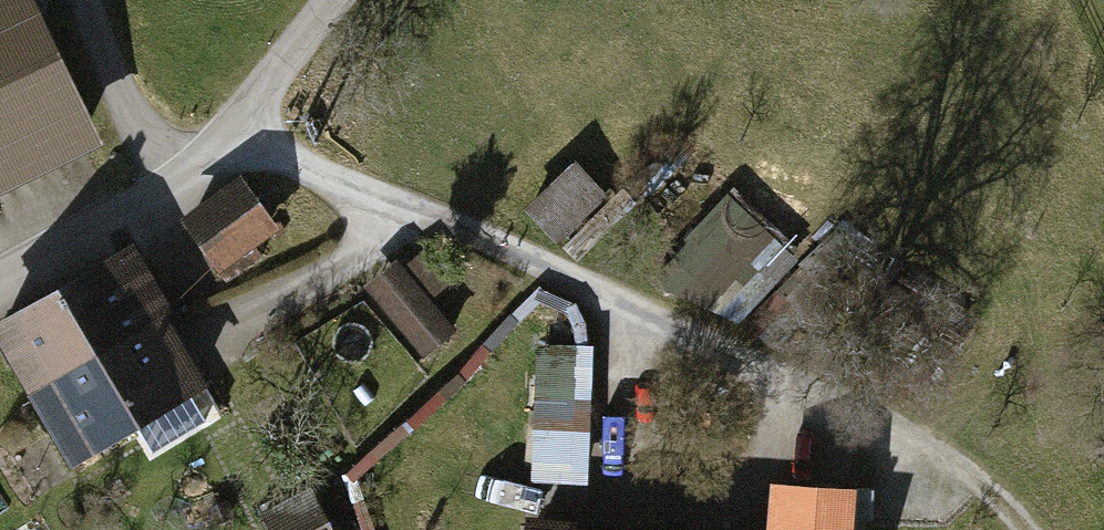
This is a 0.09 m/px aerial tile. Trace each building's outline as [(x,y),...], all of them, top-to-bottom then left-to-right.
[(106,145),(37,0),(0,0),(0,195),(106,145)] [(576,162),(525,208),(557,244),(609,197),(576,162)] [(240,176),(181,219),(220,273),(280,230),(240,176)] [(562,247),(576,262),(638,203),(623,188),(562,247)] [(800,260),(729,193),(648,279),(740,324),(800,260)] [(166,314),(174,309),(135,243),(0,321),(0,346),(28,394),(166,314)] [(398,259),(364,287),(424,358),(458,330),(433,300),(444,290),(416,257),(405,267),(398,259)] [(209,388),(166,314),(28,394),(71,468),(209,388)] [(597,349),(540,346),(532,481),(590,484),(597,349)] [(854,488),(769,482),(766,529),(851,529),(854,488)] [(261,514),(270,529),(333,529),(311,488),(261,514)]
